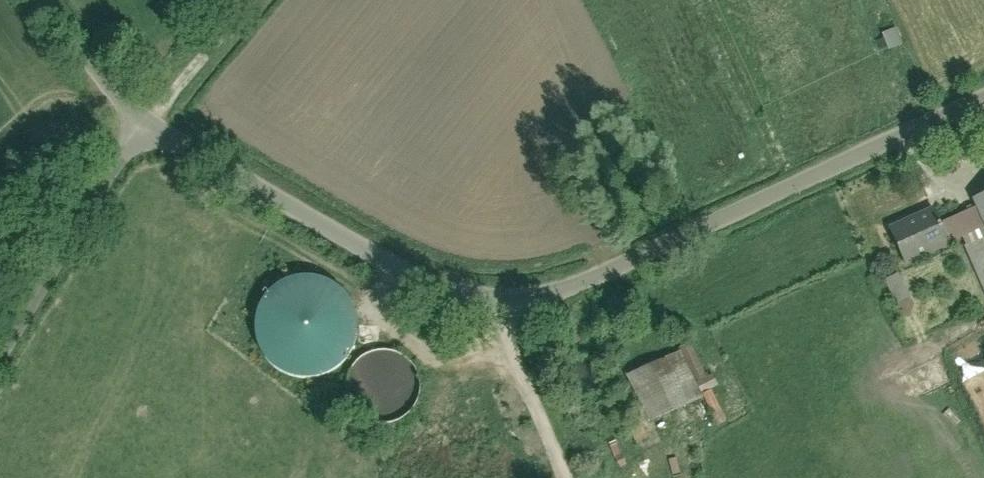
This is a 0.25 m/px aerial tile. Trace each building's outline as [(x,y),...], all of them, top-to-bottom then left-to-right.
[(884,48),(898,42),(893,27),(879,32),(884,48)] [(969,198),(983,231),(983,191),(969,198)] [(969,198),(886,235),(898,262),(958,234),(983,291),(983,231),(969,198)] [(361,373),(362,279),(274,278),(274,373),(361,373)] [(687,354),(638,376),(666,438),(716,416),(687,354)]
